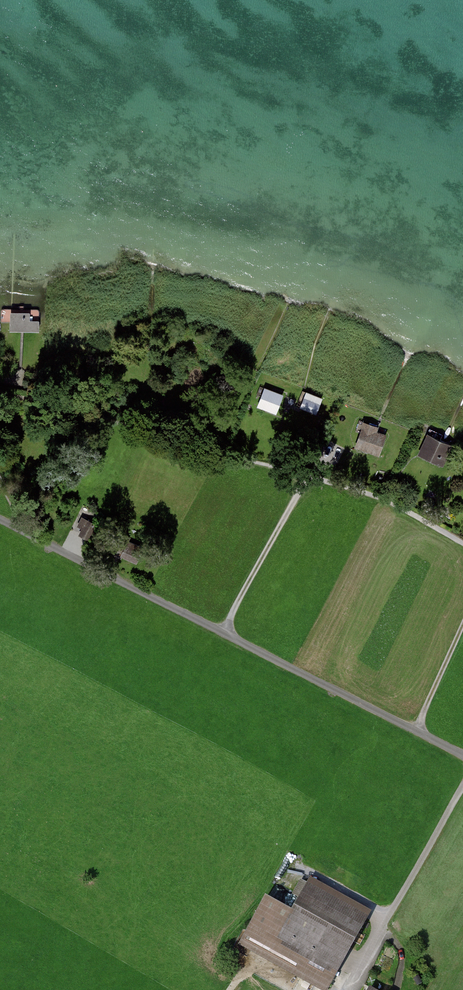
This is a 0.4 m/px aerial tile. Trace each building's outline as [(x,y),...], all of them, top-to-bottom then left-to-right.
[(29,310),(12,310),(11,330),(40,330),(40,319),(38,319),(39,308),(29,307),(29,310)] [(287,395),(266,387),(258,407),(279,415),(287,395)] [(325,399),(306,392),(301,407),(319,414),(325,399)] [(389,434),(364,426),(357,449),(382,457),(389,434)] [(454,444),(428,433),(419,454),(445,465),(454,444)] [(95,524),(81,518),(77,526),(82,528),(79,535),(88,539),(95,524)] [(372,913),(311,879),(307,885),(300,881),(292,896),(299,900),(294,910),(355,943),(372,913)] [(237,947),(316,989),(329,989),(355,943),(294,910),(292,913),(264,898),(237,947)]
